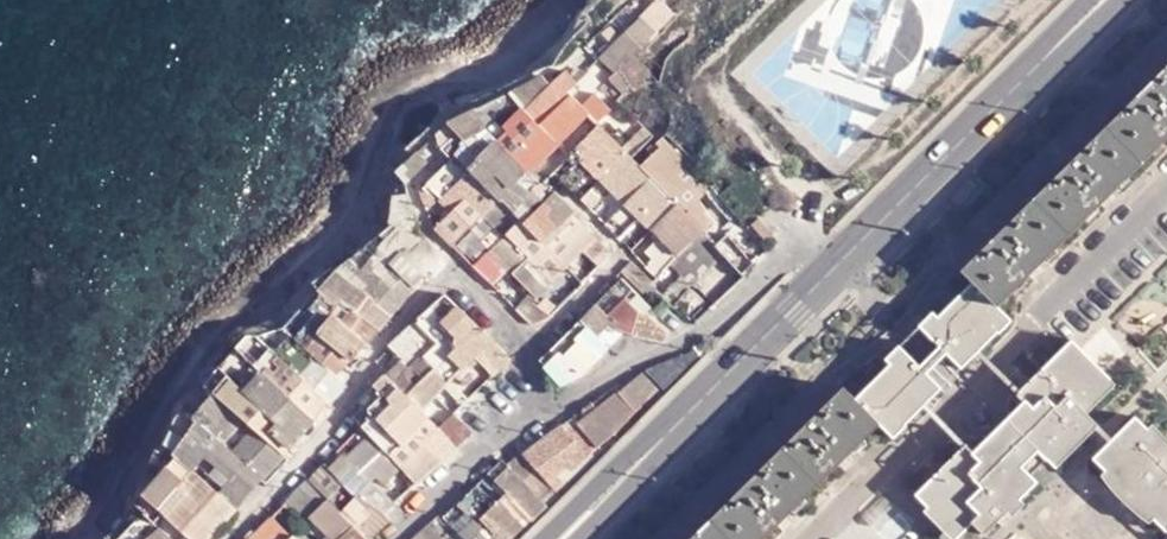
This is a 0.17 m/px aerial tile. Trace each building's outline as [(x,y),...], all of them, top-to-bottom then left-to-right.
[(602,57),(617,73),(611,79),(626,95),(633,88),(635,90),(645,79),(635,59),(658,37),(655,35),(676,15),(661,0),(641,19),(602,57)] [(1000,307),(1166,137),(1166,69),(967,273),(976,283),(1000,307)] [(567,72),(554,84),(565,95),(577,82),(567,72)] [(551,86),(544,77),(449,124),(466,142),(488,131),(499,140),(528,111),(563,147),(590,120),(581,112),(554,84),(551,86)] [(594,99),(581,112),(590,120),(597,126),(609,114),(594,99)] [(528,111),(499,140),(533,178),(563,147),(528,111)] [(578,163),(561,179),(583,201),(590,193),(602,181),(627,156),(598,128),(575,152),(578,155),(573,159),(578,163)] [(457,156),(459,158),(470,170),(501,200),(502,200),(516,214),(526,204),(511,189),(518,183),(528,194),(539,184),(533,178),(499,140),(488,131),(466,142),(468,144),(457,156)] [(652,157),(640,169),(651,181),(704,232),(706,234),(714,226),(702,213),(705,210),(692,197),(703,187),(682,152),(680,154),(665,138),(648,152),(652,157)] [(420,152),(396,174),(409,184),(431,165),(420,152)] [(626,206),(651,181),(640,169),(627,156),(602,181),(626,206)] [(455,162),(429,186),(442,201),(455,211),(468,197),(485,214),(501,200),(470,170),(459,158),(455,162)] [(678,257),(704,232),(651,181),(626,206),(661,241),(678,257)] [(392,194),(392,226),(415,234),(419,221),(409,193),(392,194)] [(544,217),(559,231),(574,215),(577,212),(557,193),(546,203),(553,209),(544,217)] [(590,193),(583,201),(601,219),(609,211),(590,193)] [(455,211),(436,229),(453,246),(485,214),(468,197),(455,211)] [(505,239),(474,267),(493,286),(510,270),(535,295),(539,299),(554,283),(509,235),(523,221),(516,214),(502,200),(501,200),(485,214),(505,239)] [(516,214),(523,221),(545,244),(559,231),(544,217),(542,219),(526,204),(516,214)] [(559,231),(545,244),(569,268),(585,251),(601,268),(613,255),(612,252),(586,227),(574,215),(559,231)] [(523,221),(509,235),(554,283),(569,268),(545,244),(523,221)] [(338,271),(365,292),(391,264),(406,252),(411,255),(425,241),(426,240),(415,234),(392,226),(338,271)] [(696,285),(727,255),(718,246),(706,234),(704,232),(678,257),(672,265),(696,285)] [(729,236),(718,246),(727,255),(744,275),(755,264),(729,236)] [(411,255),(431,272),(446,256),(425,241),(411,255)] [(659,278),(672,265),(678,257),(661,241),(648,254),(654,260),(647,266),(659,278)] [(391,264),(418,290),(431,272),(411,255),(406,252),(391,264)] [(634,262),(623,272),(645,294),(647,292),(656,283),(634,262)] [(365,292),(394,316),(418,290),(391,264),(365,292)] [(338,271),(320,290),(331,301),(335,296),(343,302),(380,331),(394,316),(365,292),(338,271)] [(1013,321),(1000,307),(976,283),(940,316),(935,311),(921,326),(962,367),(998,330),(1002,333),(1013,321)] [(535,295),(518,311),(533,326),(548,320),(552,317),(535,303),(539,299),(535,295)] [(420,321),(418,323),(437,342),(424,356),(452,383),(477,359),(495,375),(513,358),(487,334),(466,315),(445,296),(419,320),(420,321)] [(590,313),(582,321),(599,338),(610,328),(615,333),(618,330),(625,333),(628,335),(634,336),(638,312),(624,299),(608,316),(597,305),(590,313)] [(368,345),(380,331),(343,302),(332,316),(368,345)] [(354,361),(368,345),(332,316),(319,334),(330,341),(352,360),(354,361)] [(582,321),(541,362),(562,387),(583,377),(610,348),(599,338),(582,321)] [(391,348),(402,361),(410,370),(424,356),(437,342),(418,323),(391,348)] [(610,328),(599,338),(610,348),(625,333),(618,330),(615,333),(610,328)] [(344,384),(336,377),(317,358),(292,335),(275,350),(331,404),(346,386),(344,384)] [(1006,414),(1046,454),(1055,463),(1096,422),(1084,409),(1076,400),(1105,373),(1071,337),(1018,389),(1024,397),(1006,414)] [(330,341),(317,358),(336,377),(342,370),(352,360),(330,341)] [(666,390),(712,349),(708,344),(647,370),(666,390)] [(889,364),(854,397),(880,420),(895,439),(911,422),(908,419),(940,388),(900,346),(884,360),(889,364)] [(315,421),(331,404),(275,350),(258,367),(263,372),(315,421)] [(402,361),(386,377),(394,385),(426,415),(452,383),(424,356),(410,370),(402,361)] [(215,394),(230,407),(245,391),(221,369),(204,385),(215,394)] [(342,370),(336,377),(344,384),(350,377),(342,370)] [(263,372),(245,391),(279,424),(272,431),(291,448),(315,421),(263,372)] [(644,373),(619,393),(638,412),(660,390),(644,373)] [(1076,400),(1084,409),(1112,379),(1105,373),(1076,400)] [(438,464),(456,448),(440,431),(426,415),(394,385),(386,377),(376,388),(377,389),(378,388),(385,395),(358,421),(364,427),(402,468),(418,484),(439,465),(438,464)] [(854,397),(846,386),(693,538),(761,538),(880,420),(854,397)] [(245,391),(230,407),(246,422),(247,421),(286,456),(291,448),(272,431),(279,424),(245,391)] [(608,402),(599,410),(618,432),(638,412),(619,393),(608,402)] [(230,407),(215,394),(195,418),(199,422),(229,449),(263,478),(286,456),(247,421),(246,422),(230,407)] [(595,405),(599,410),(608,402),(604,397),(595,405)] [(595,405),(576,418),(581,425),(599,410),(595,405)] [(581,425),(600,448),(618,432),(599,410),(581,425)] [(1036,465),(1046,454),(1006,414),(997,423),(988,432),(1028,474),(1036,465)] [(1157,517),(1166,527),(1166,449),(1160,443),(1147,429),(1134,414),(1092,453),(1107,468),(1131,492),(1157,517)] [(175,455),(178,457),(195,471),(208,456),(216,464),(229,449),(199,422),(175,455)] [(1147,429),(1160,443),(1166,436),(1166,434),(1155,422),(1147,429)] [(544,441),(525,458),(552,488),(600,448),(581,425),(570,434),(565,426),(544,441)] [(364,427),(325,466),(340,480),(353,467),(367,480),(374,474),(385,484),(402,468),(364,427)] [(1034,479),(1028,474),(988,432),(972,447),(964,441),(918,489),(930,503),(932,501),(958,527),(967,519),(980,531),(1034,479)] [(224,489),(240,504),(261,480),(263,478),(229,449),(216,464),(234,479),(224,489)] [(522,455),(509,467),(514,472),(529,488),(542,501),(554,490),(552,488),(525,458),(522,455)] [(178,457),(147,496),(161,510),(180,489),(185,493),(200,477),(195,471),(178,457)] [(504,461),(490,474),(508,494),(514,499),(513,500),(515,503),(529,488),(514,472),(509,467),(504,461)] [(310,482),(355,527),(366,538),(370,538),(391,521),(385,513),(360,498),(356,496),(340,480),(325,466),(310,482)] [(1101,473),(1124,501),(1131,492),(1107,468),(1101,473)] [(239,510),(200,477),(185,493),(166,514),(193,538),(212,538),(239,510)] [(355,527),(310,482),(290,502),(325,538),(342,538),(355,527)] [(360,498),(385,513),(397,504),(373,483),(360,498)] [(464,510),(495,538),(510,538),(529,518),(515,503),(513,500),(514,499),(508,494),(496,506),(477,487),(465,499),(470,504),(464,510)] [(180,489),(161,510),(166,514),(185,493),(180,489)] [(1151,523),(1157,517),(1131,492),(1124,501),(1151,523)] [(948,537),(958,527),(932,501),(930,503),(921,511),(948,537)] [(434,531),(442,538),(495,538),(464,510),(459,505),(434,531)] [(254,538),(297,538),(295,537),(294,538),(274,518),(254,538)] [(415,538),(442,538),(434,531),(430,526),(415,538)] [(355,527),(342,538),(366,538),(355,527)] [(150,538),(172,538),(161,528),(150,538)]
